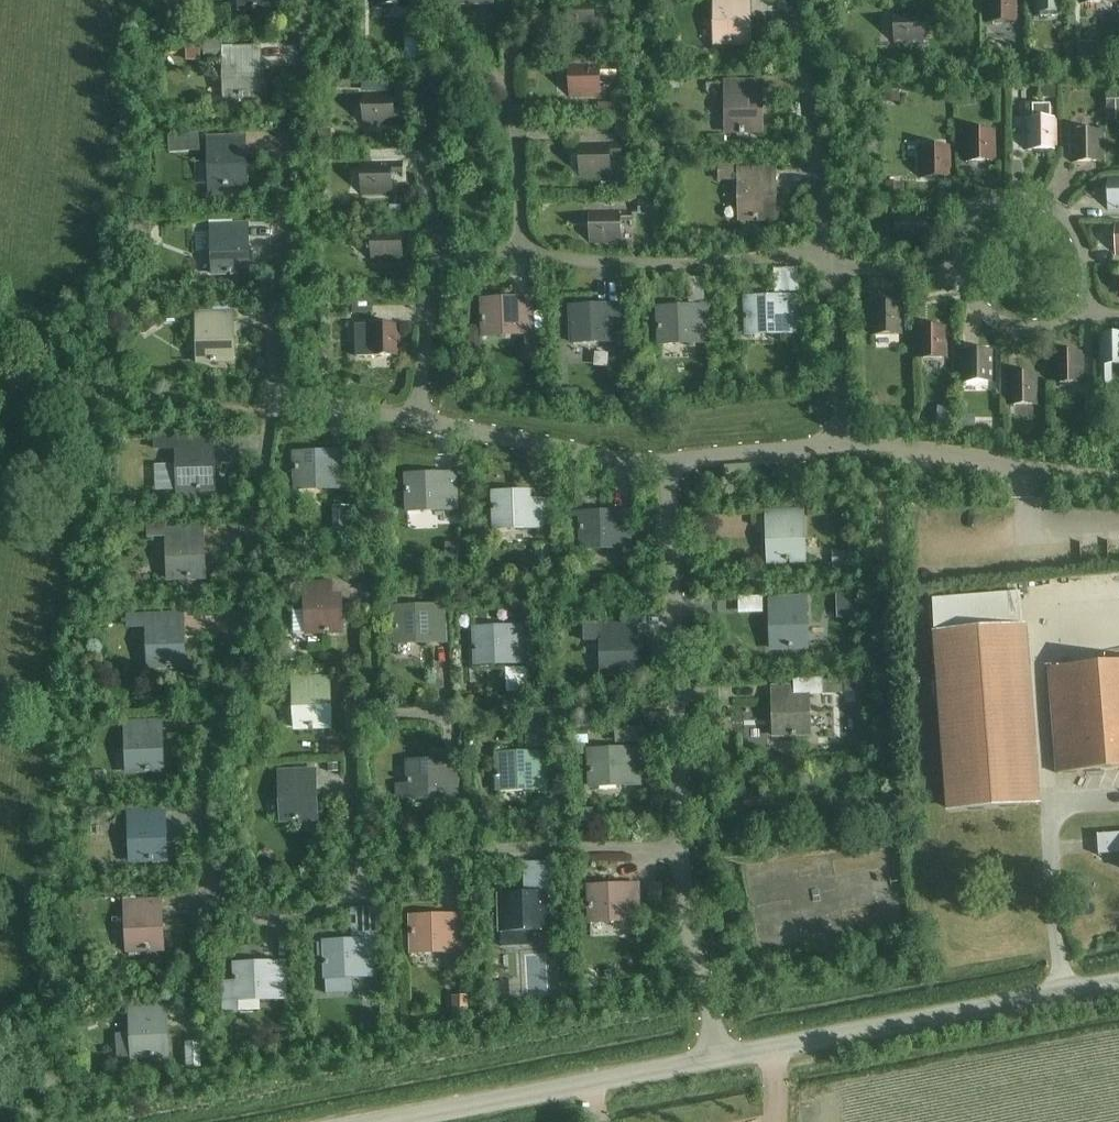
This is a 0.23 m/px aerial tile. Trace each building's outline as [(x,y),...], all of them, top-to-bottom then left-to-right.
[(240,9),(274,8),(274,0),(240,0),(240,9)] [(565,31),(594,30),(594,0),(565,0),(565,31)] [(713,44),(748,44),(748,0),(713,0),(713,44)] [(985,20),(1017,19),(1016,0),(985,0),(985,20)] [(1033,11),(1064,10),(1064,0),(1032,0),(1033,11)] [(894,11),(894,43),(922,43),(922,11),(894,11)] [(430,38),(408,38),(408,60),(431,60),(430,38)] [(204,59),(221,59),(221,45),(204,45),(204,59)] [(223,49),(225,97),(260,96),(259,48),(223,49)] [(1030,50),(1027,65),(1036,67),(1039,52),(1030,50)] [(569,65),(569,96),(598,96),(598,65),(569,65)] [(724,83),(724,132),(759,132),(759,83),(724,83)] [(1113,89),(1113,93),(1105,93),(1106,123),(1118,122),(1118,88),(1113,89)] [(897,92),(885,93),(886,102),(897,101),(897,92)] [(363,93),(364,125),(392,125),(392,93),(363,93)] [(961,96),(961,105),(973,104),(972,96),(961,96)] [(620,116),(620,104),(599,105),(599,116),(620,116)] [(1025,120),(1025,149),(1057,148),(1057,119),(1025,120)] [(615,127),(616,139),(633,138),(633,127),(615,127)] [(963,132),(964,161),(995,160),(994,131),(963,132)] [(1070,132),(1071,161),(1102,160),(1102,131),(1070,132)] [(208,138),(209,187),(244,186),(243,137),(208,138)] [(579,144),(579,175),(608,175),(607,156),(622,156),(622,144),(579,144)] [(918,148),(918,177),(950,177),(950,148),(918,148)] [(361,163),(361,194),(390,194),(390,162),(361,163)] [(737,172),(737,219),(773,219),(772,171),(737,172)] [(1108,210),(1118,209),(1118,178),(1107,178),(1108,210)] [(637,201),(637,216),(655,217),(656,197),(643,196),(643,201),(637,201)] [(590,211),(590,243),(619,243),(618,211),(590,211)] [(896,212),(897,244),(925,244),(925,212),(896,212)] [(211,225),(212,274),(246,273),(245,225),(211,225)] [(371,229),(371,261),(400,261),(400,228),(371,229)] [(413,280),(395,280),(394,290),(413,289),(413,280)] [(744,299),(745,334),(794,333),(793,297),(744,299)] [(372,299),(352,300),(352,314),(373,313),(372,299)] [(537,333),(531,333),(530,299),(481,300),(482,335),(525,333),(526,362),(538,362),(537,333)] [(870,305),(870,334),(902,333),(901,304),(870,305)] [(570,307),(571,342),(619,341),(618,306),(570,307)] [(657,308),(658,344),(707,342),(706,307),(657,308)] [(195,313),(197,362),(232,361),(230,312),(195,313)] [(400,355),(399,326),(355,327),(355,356),(385,355),(385,354),(400,355)] [(915,328),(915,357),(947,356),(947,328),(915,328)] [(1097,364),(1118,364),(1118,336),(1097,336),(1097,364)] [(961,352),(961,380),(993,380),(993,351),(961,352)] [(1051,354),(1052,382),(1083,382),(1083,353),(1051,354)] [(1007,375),(1007,404),(1039,404),(1039,375),(1007,375)] [(951,427),(953,408),(937,407),(936,426),(951,427)] [(978,432),(979,419),(964,418),(963,431),(978,432)] [(210,441),(176,442),(176,437),(154,437),(154,451),(176,450),(178,507),(202,506),(202,490),(212,490),(210,441)] [(343,461),(325,462),(325,453),(295,454),(295,488),(344,487),(343,461)] [(454,483),(435,484),(435,474),(405,476),(406,511),(455,509),(454,483)] [(541,500),(522,501),(522,492),(492,493),(493,528),(542,527),(541,500)] [(766,513),(767,562),(803,561),(801,512),(766,513)] [(628,521),(609,522),(608,513),(579,514),(580,549),(629,547),(628,521)] [(352,538),(352,522),(334,522),(334,538),(352,538)] [(192,530),(168,530),(168,526),(147,527),(148,539),(166,539),(168,579),(203,578),(202,548),(192,548),(192,530)] [(548,545),(537,545),(538,555),(549,555),(548,545)] [(856,568),(857,553),(833,553),(833,568),(834,568),(834,573),(846,573),(846,568),(856,568)] [(340,602),(330,602),(330,583),(304,584),(306,633),(341,631),(340,602)] [(395,608),(396,643),(426,642),(426,633),(444,632),(444,609),(449,608),(449,589),(436,590),(436,607),(395,608)] [(397,590),(382,590),(382,606),(398,605),(397,590)] [(932,599),(934,633),(1023,626),(1020,592),(932,599)] [(769,600),(770,649),(805,647),(804,599),(769,600)] [(182,618),(148,619),(148,615),(127,616),(128,628),(147,628),(148,668),(184,666),(182,618)] [(626,626),(600,626),(600,624),(583,624),(584,642),(601,642),(602,675),(637,674),(636,644),(626,645),(626,626)] [(934,633),(948,809),(1036,802),(1023,626),(934,633)] [(473,629),(475,664),(504,663),(503,655),(523,654),(522,627),(473,629)] [(1100,648),(1102,664),(1048,669),(1056,775),(1118,770),(1118,647),(1100,648)] [(292,679),(294,728),(330,727),(328,677),(292,679)] [(772,688),(773,736),(808,735),(807,697),(824,697),(823,680),(794,681),(794,687),(772,688)] [(844,681),(844,694),(860,693),(859,681),(844,681)] [(160,741),(152,741),(151,722),(125,724),(127,772),(162,770),(160,741)] [(588,732),(575,733),(576,759),(588,759),(588,751),(588,732)] [(588,759),(590,786),(643,784),(641,749),(588,751),(588,759)] [(496,756),(498,791),(546,789),(544,754),(496,756)] [(408,763),(409,797),(457,796),(456,761),(408,763)] [(279,771),(281,820),(315,819),(314,770),(279,771)] [(155,810),(144,811),(144,805),(122,806),(122,817),(129,816),(131,860),(165,859),(164,830),(156,830),(155,810)] [(1095,834),(1097,854),(1118,853),(1118,832),(1095,834)] [(588,888),(589,922),(638,920),(637,886),(588,888)] [(650,886),(650,902),(661,902),(662,886),(650,886)] [(548,904),(529,904),(528,895),(500,895),(500,907),(485,908),(486,935),(500,935),(500,931),(527,930),(548,929),(548,904)] [(75,901),(75,917),(92,917),(91,901),(75,901)] [(160,919),(152,920),(151,901),(124,902),(127,950),(162,949),(160,919)] [(454,964),(466,964),(465,915),(412,917),(413,951),(454,950),(454,964)] [(527,930),(500,931),(500,935),(501,948),(528,947),(527,930)] [(323,942),(325,977),(355,976),(354,967),(373,966),(372,940),(323,942)] [(284,971),(265,972),(264,963),(234,964),(234,982),(222,982),(222,1004),(235,1003),(235,999),(285,997),(284,971)] [(507,982),(496,983),(497,1003),(509,1001),(507,982)] [(468,1016),(468,996),(452,996),(452,1016),(468,1016)] [(166,1027),(158,1027),(156,1008),(130,1009),(133,1058),(168,1056),(166,1027)]
